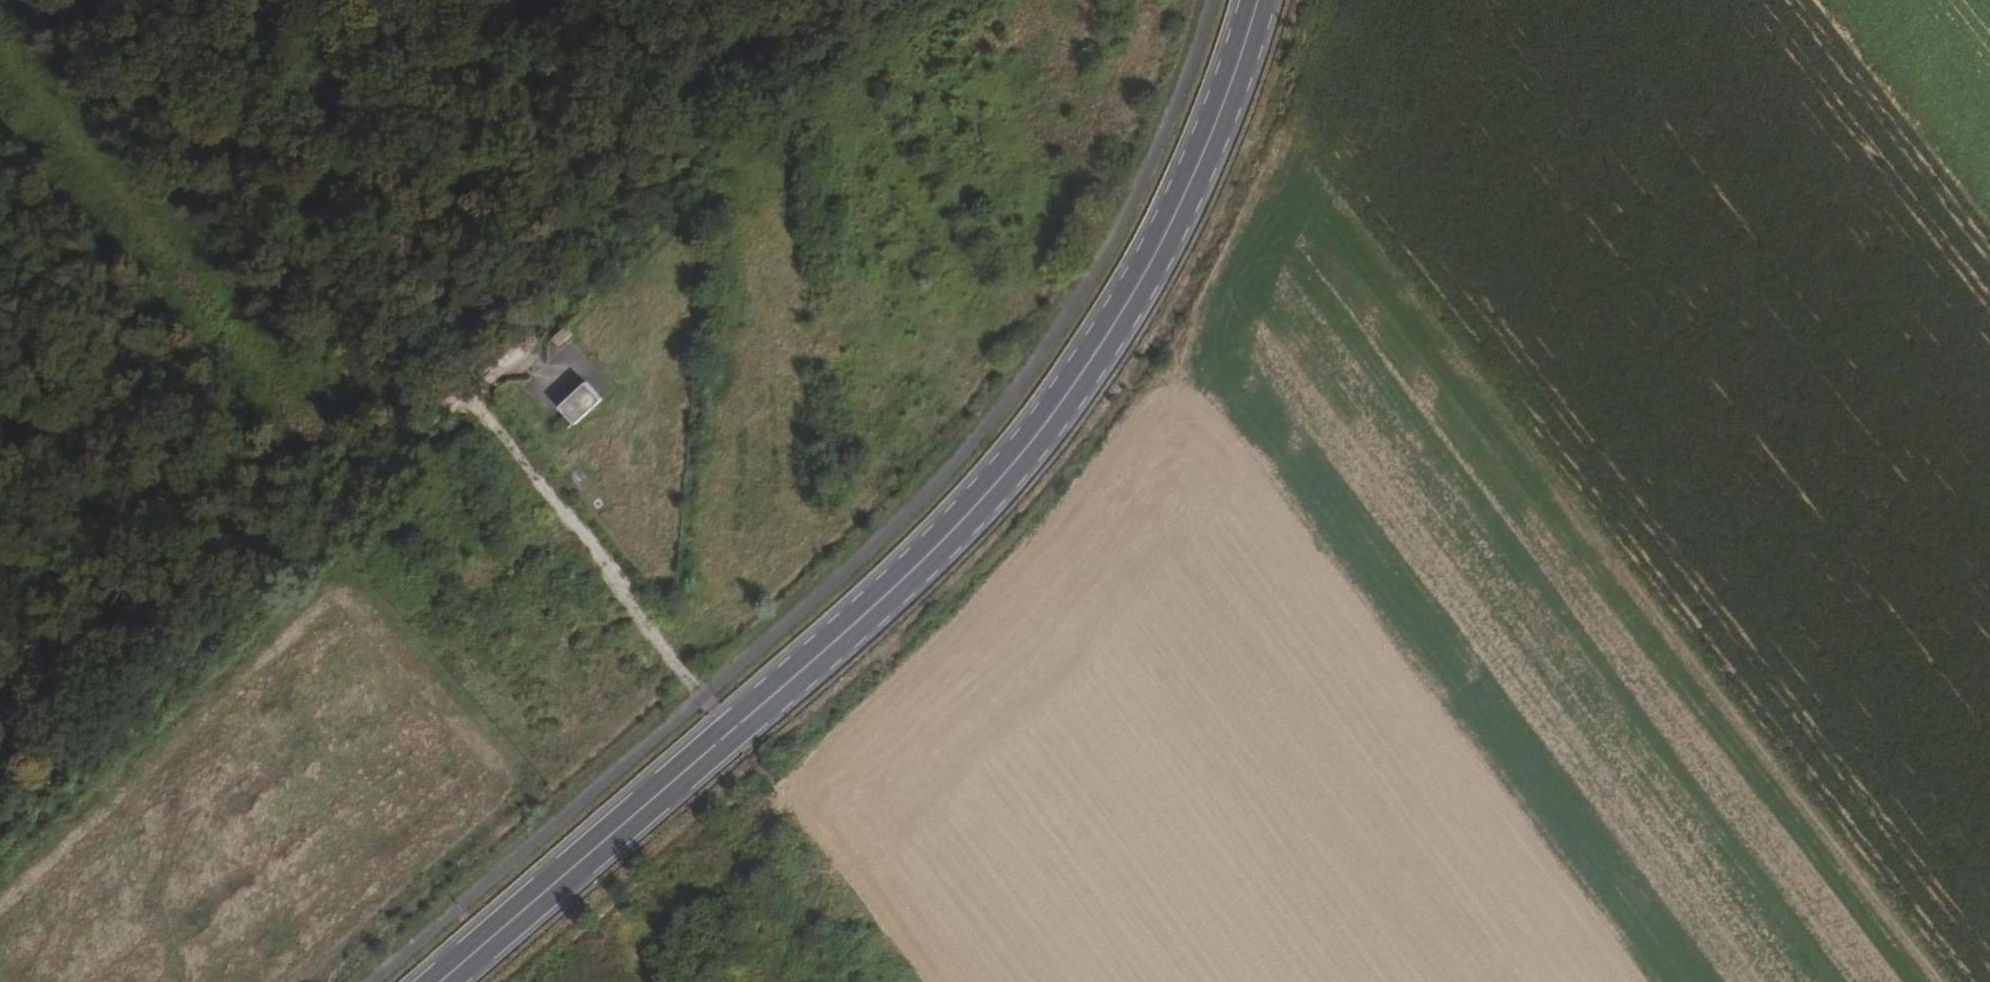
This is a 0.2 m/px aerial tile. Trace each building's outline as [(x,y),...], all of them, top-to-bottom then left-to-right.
[(572,332),(565,325),(552,337),(559,345),(572,332)] [(587,380),(560,405),(576,422),(603,398),(587,380)]
